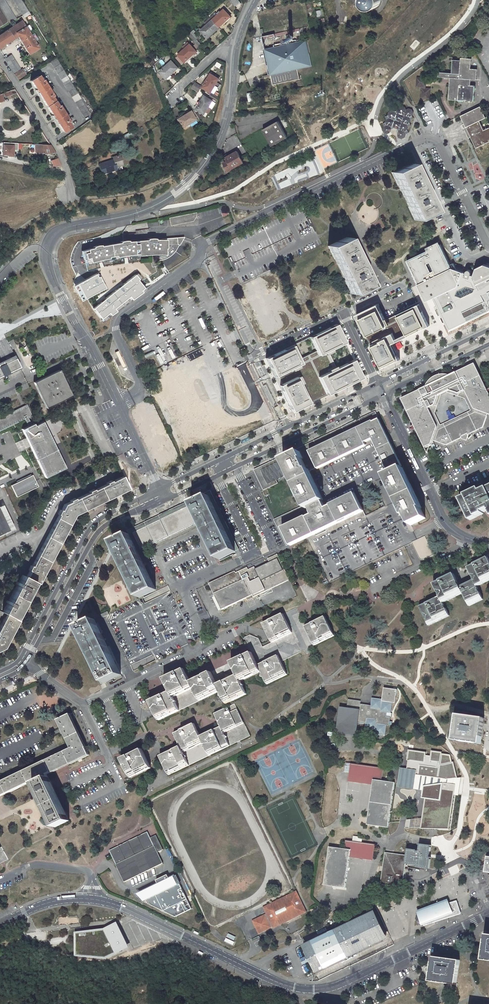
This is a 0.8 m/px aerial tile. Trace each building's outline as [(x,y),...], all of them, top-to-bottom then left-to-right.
[(4,0),(0,0),(0,6),(10,23),(16,19),(4,0)] [(22,0),(14,0),(27,21),(32,18),(22,0)] [(242,5),(239,0),(231,0),(230,0),(237,9),(242,5)] [(365,11),(382,9),(381,0),(364,0),(365,11)] [(230,16),(224,10),(212,20),(219,27),(226,21),(225,20),(230,16)] [(212,20),(201,31),(207,37),(212,33),(219,27),(212,20)] [(18,36),(28,54),(38,48),(34,41),(37,39),(33,33),(30,35),(23,24),(21,21),(13,27),(0,35),(0,48),(18,36)] [(298,42),(265,49),(271,74),(273,85),(299,80),(297,69),(311,66),(305,35),(297,37),(298,42)] [(196,51),(190,44),(179,55),(185,61),(189,57),(190,57),(196,51)] [(21,70),(11,55),(4,59),(10,68),(17,79),(25,74),(22,70),(21,70)] [(84,116),(89,112),(56,58),(50,61),(84,116)] [(450,78),(450,100),(474,101),(475,85),(471,85),(471,78),(477,79),(477,68),(471,68),(471,58),(460,58),(460,60),(452,60),(452,73),(439,73),(439,77),(450,78)] [(178,68),(172,61),(160,71),(166,78),(171,73),(171,74),(178,68)] [(211,92),(219,78),(211,74),(206,81),(207,82),(203,87),(211,92)] [(38,76),(31,81),(39,93),(54,117),(63,132),(71,127),(68,122),(69,121),(59,106),(58,106),(51,96),(53,96),(42,80),(42,81),(38,76)] [(427,78),(417,77),(416,87),(421,87),(426,88),(427,78)] [(191,88),(198,92),(202,86),(195,82),(191,88)] [(249,102),(260,100),(260,95),(263,94),(262,87),(258,87),(259,91),(248,93),(249,102)] [(421,87),(420,97),(430,98),(431,88),(426,88),(421,87)] [(3,93),(5,98),(8,97),(8,99),(13,97),(12,95),(17,93),(14,89),(3,93)] [(204,114),(213,100),(205,96),(200,103),(200,104),(197,109),(204,114)] [(391,110),(389,112),(387,115),(385,116),(386,119),(385,122),(383,124),(384,126),(383,129),(384,133),(387,134),(390,133),(392,129),(394,128),(397,129),(398,131),(397,135),(398,138),(401,139),(405,138),(406,134),(409,132),(407,130),(408,126),(411,125),(410,123),(411,120),(414,118),(412,116),(413,112),(412,109),(409,108),(406,109),(404,107),(402,106),(399,107),(398,110),(395,111),(391,110)] [(484,130),(480,121),(486,118),(480,106),(461,116),(466,127),(467,127),(471,136),(476,148),(488,142),(488,128),(484,130)] [(182,128),(195,120),(190,111),(183,116),(183,117),(177,120),(182,128)] [(278,121),(263,129),(272,146),(287,137),(278,121)] [(118,138),(120,142),(131,136),(129,132),(118,138)] [(90,135),(77,142),(82,151),(95,144),(90,135)] [(18,143),(4,142),(3,155),(8,155),(8,156),(14,156),(14,150),(18,150),(18,143)] [(37,153),(55,154),(50,145),(36,144),(37,153)] [(237,151),(226,157),(228,160),(224,163),(228,170),(243,162),(237,151)] [(113,159),(99,164),(102,174),(117,169),(116,167),(122,165),(119,155),(112,157),(113,159)] [(58,158),(52,160),(54,166),(61,166),(58,158)] [(410,164),(392,172),(398,186),(399,185),(409,206),(408,207),(414,220),(433,211),(427,198),(426,198),(416,177),(417,177),(410,164)] [(196,213),(178,216),(172,217),(168,218),(170,226),(192,221),(193,221),(194,219),(195,217),(196,214),(196,213)] [(439,223),(443,232),(450,229),(446,221),(439,223)] [(117,258),(123,257),(124,257),(123,256),(127,256),(127,257),(142,255),(155,255),(156,262),(164,260),(165,259),(166,259),(168,257),(169,257),(170,256),(171,255),(173,254),(175,250),(179,245),(180,242),(181,240),(182,238),(183,238),(183,237),(161,239),(161,240),(149,240),(146,241),(129,242),(109,245),(99,247),(91,249),(82,251),(85,265),(98,262),(98,261),(99,260),(101,260),(101,261),(117,258)] [(347,237),(328,246),(335,259),(336,259),(346,280),(345,280),(351,293),(369,284),(363,272),(362,272),(352,251),(353,251),(347,237)] [(407,261),(418,284),(426,302),(429,300),(436,297),(458,287),(464,272),(457,270),(451,268),(439,245),(407,261)] [(436,297),(438,303),(435,304),(438,310),(440,310),(448,329),(488,311),(488,264),(485,262),(475,267),(472,276),(464,272),(458,287),(436,297)] [(104,288),(97,273),(79,282),(86,297),(104,288)] [(138,279),(134,275),(92,308),(102,321),(115,311),(113,308),(129,297),(131,299),(145,290),(137,280),(138,279)] [(265,339),(284,330),(262,279),(242,288),(265,339)] [(317,314),(336,305),(331,295),(313,304),(317,314)] [(419,304),(386,320),(378,304),(368,309),(356,314),(382,368),(400,359),(393,343),(429,326),(419,304)] [(363,375),(338,324),(265,360),(289,411),(363,375)] [(156,380),(186,452),(268,417),(246,363),(211,378),(206,367),(170,382),(167,375),(156,380)] [(188,364),(171,372),(175,380),(191,372),(188,364)] [(413,430),(417,429),(424,445),(430,442),(432,447),(459,434),(460,437),(464,439),(466,434),(465,431),(481,424),(485,414),(486,411),(488,412),(488,389),(488,390),(475,364),(452,375),(446,378),(445,382),(448,388),(458,391),(462,389),(473,410),(439,426),(429,405),(434,403),(437,393),(434,387),(430,386),(425,389),(404,399),(403,399),(404,403),(415,425),(411,426),(413,430)] [(58,372),(36,383),(47,406),(70,395),(58,372)] [(267,491),(281,485),(279,481),(293,474),(294,474),(313,512),(315,516),(286,530),(294,546),(308,539),(365,512),(357,496),(329,509),(327,504),(312,475),(369,447),(368,444),(375,440),(378,447),(392,475),(390,476),(411,522),(419,519),(425,516),(390,441),(376,413),(356,422),(285,457),(257,471),(267,491)] [(146,417),(148,421),(136,425),(141,437),(152,433),(160,454),(168,451),(153,414),(146,417)] [(43,421),(23,431),(45,477),(65,467),(43,421)] [(5,648),(19,620),(15,618),(35,581),(38,583),(75,514),(128,489),(123,476),(112,481),(111,480),(106,483),(107,484),(94,490),(93,489),(89,491),(89,492),(75,499),(75,498),(70,500),(70,501),(64,504),(61,510),(60,509),(58,514),(59,515),(32,565),(31,565),(29,570),(30,570),(26,577),(22,575),(18,582),(17,582),(16,584),(17,584),(8,600),(8,601),(7,600),(6,602),(7,603),(3,612),(6,614),(0,626),(0,650),(5,648)] [(461,497),(469,518),(483,511),(482,509),(488,506),(488,488),(482,491),(481,488),(461,497)] [(194,503),(202,519),(221,558),(237,550),(211,495),(194,503)] [(202,519),(194,503),(132,533),(129,534),(131,539),(137,550),(140,549),(202,519)] [(11,530),(0,507),(0,535),(11,530)] [(131,539),(129,534),(113,542),(115,546),(140,597),(156,590),(137,550),(131,539)] [(412,543),(418,556),(419,557),(420,558),(421,559),(423,559),(424,558),(433,554),(424,536),(412,543)] [(222,579),(210,584),(223,611),(259,594),(260,597),(290,582),(291,582),(279,555),(270,560),(271,564),(258,570),(257,568),(251,571),(250,568),(239,574),(237,571),(222,579)] [(488,558),(452,574),(461,594),(467,607),(482,601),(476,587),(488,581),(488,561),(488,558)] [(452,574),(431,584),(433,587),(437,598),(440,604),(461,594),(452,574)] [(417,607),(426,626),(446,617),(440,604),(437,598),(417,607)] [(280,661),(333,636),(325,617),(305,627),(296,608),(263,623),(272,642),(263,646),(259,638),(251,634),(244,637),(251,652),(231,661),(237,674),(216,683),(211,671),(191,680),(185,667),(164,677),(171,690),(151,699),(160,717),(179,708),(173,695),(193,686),(199,699),(219,689),(225,702),(246,692),(240,680),(260,670),(266,683),(286,673),(280,661)] [(94,618),(77,626),(104,681),(121,673),(94,618)] [(357,723),(366,724),(365,728),(375,729),(375,734),(385,735),(387,723),(389,723),(390,715),(387,714),(387,710),(391,711),(392,701),(396,701),(397,687),(384,685),(383,698),(372,696),(371,706),(359,705),(360,701),(347,699),(346,708),(338,708),(335,733),(356,736),(357,723)] [(168,771),(248,734),(234,703),(214,712),(220,724),(200,734),(194,721),(174,731),(180,743),(160,752),(168,771)] [(54,771),(90,753),(72,714),(59,720),(71,747),(46,760),(52,772),(53,771),(54,771)] [(485,721),(458,717),(454,743),(481,747),(485,721)] [(143,747),(124,755),(132,772),(150,764),(143,747)] [(426,754),(409,751),(407,761),(408,761),(407,771),(402,770),(401,783),(414,785),(415,775),(438,777),(439,768),(437,768),(438,762),(440,763),(441,753),(431,752),(431,757),(425,756),(426,754)] [(0,783),(0,796),(34,780),(56,828),(70,822),(48,774),(52,772),(46,760),(0,783)] [(372,785),(367,826),(388,828),(394,783),(381,781),(382,769),(350,764),(345,764),(344,772),(349,773),(348,782),(372,785)] [(477,785),(485,785),(485,778),(477,777),(477,785)] [(440,782),(430,781),(428,801),(431,801),(429,811),(422,810),(420,824),(435,825),(436,816),(439,817),(439,819),(449,820),(451,803),(448,803),(449,795),(454,796),(455,787),(445,785),(445,787),(439,786),(440,782)] [(127,884),(165,865),(159,854),(167,850),(159,835),(152,838),(148,832),(110,852),(127,884)] [(328,847),(323,885),(345,888),(349,857),(373,859),(374,843),(362,841),(362,837),(353,836),(353,840),(345,840),(344,848),(328,847)] [(429,844),(420,842),(419,850),(415,850),(415,849),(407,848),(406,854),(394,853),(393,856),(384,855),(381,884),(402,886),(405,863),(417,864),(417,866),(429,867),(430,856),(428,856),(429,844)] [(180,886),(176,878),(171,880),(175,888),(179,887),(180,886)] [(154,898),(161,913),(186,902),(179,887),(175,888),(171,880),(164,883),(164,882),(160,883),(161,885),(154,888),(158,897),(154,898)] [(149,890),(153,899),(154,898),(158,897),(154,888),(149,890)] [(267,915),(253,922),(260,936),(274,929),(275,930),(309,913),(297,892),(264,909),(267,915)] [(438,919),(458,911),(457,909),(454,906),(451,905),(450,904),(448,901),(418,912),(423,925),(438,919)] [(347,924),(303,946),(316,973),(388,939),(375,911),(347,924)] [(118,922),(115,923),(127,948),(130,947),(118,922)] [(104,928),(75,932),(76,956),(107,959),(127,948),(115,923),(104,928)] [(228,933),(225,941),(233,944),(236,936),(228,933)] [(460,961),(433,957),(430,982),(456,985),(460,961)]
